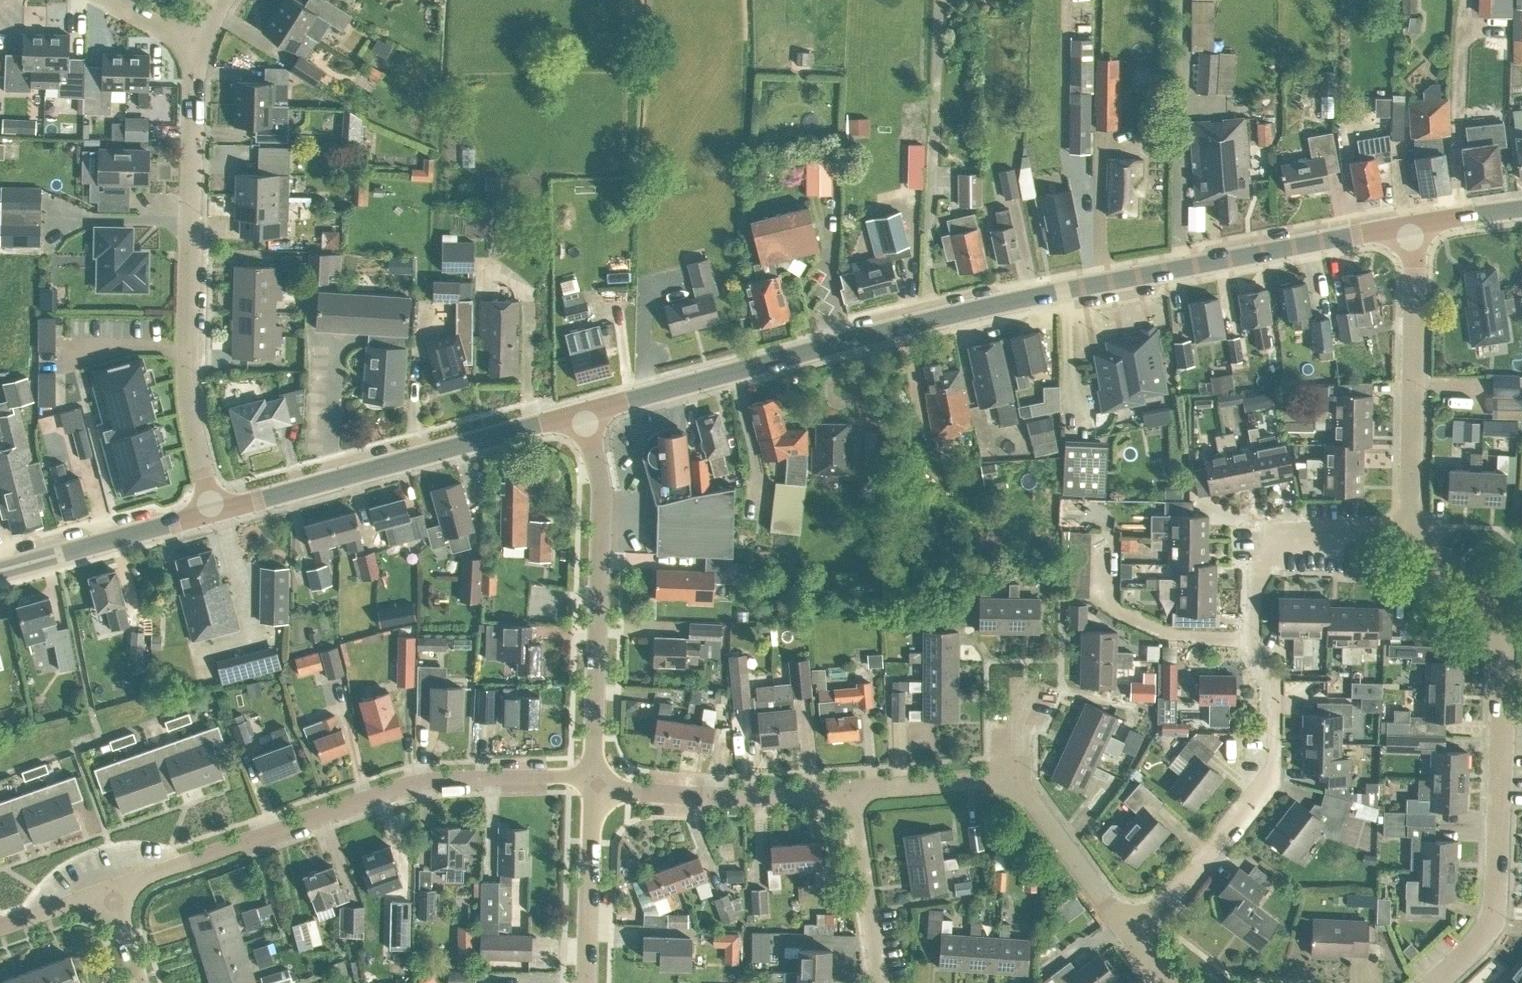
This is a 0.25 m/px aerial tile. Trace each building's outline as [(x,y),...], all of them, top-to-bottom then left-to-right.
[(329,21),(342,30),(351,15),(328,0),(321,0),(314,11),(297,0),(283,0),(275,13),(317,40),(329,21)] [(1191,50),(1213,50),(1213,0),(1192,0),(1191,50)] [(1417,0),(1403,0),(1403,12),(1417,12),(1417,0)] [(1482,20),(1474,19),(1472,74),(1507,75),(1509,21),(1510,22),(1511,0),(1483,0),(1482,20)] [(1515,6),(1512,6),(1512,39),(1513,39),(1513,63),(1521,63),(1521,0),(1515,0),(1515,6)] [(317,40),(275,13),(263,31),(300,55),(290,70),(313,85),(323,70),(306,59),(317,40)] [(46,33),(23,33),(22,53),(5,53),(4,90),(31,91),(31,85),(45,85),(46,33)] [(46,33),(45,85),(59,85),(59,96),(84,97),(83,112),(85,112),(86,75),(85,75),(85,58),(69,57),(70,34),(46,33)] [(795,51),(795,64),(813,65),(813,52),(795,51)] [(1218,94),(1220,52),(1198,51),(1196,92),(1218,94)] [(86,75),(85,112),(111,113),(112,88),(125,89),(126,53),(103,53),(102,75),(86,75)] [(126,53),(125,89),(139,89),(139,106),(148,106),(149,54),(126,53)] [(1094,69),(1093,107),(1117,108),(1117,107),(1119,107),(1120,69),(1118,69),(1118,58),(1096,57),(1095,69),(1094,69)] [(1070,59),(1069,131),(1091,131),(1090,92),(1093,92),(1092,58),(1070,59)] [(289,69),(285,67),(265,67),(265,82),(237,81),(236,103),(272,104),(273,82),(288,83),(289,69)] [(1320,93),(1334,93),(1334,71),(1320,71),(1320,93)] [(1418,177),(1421,194),(1449,189),(1443,148),(1439,135),(1450,134),(1449,133),(1447,99),(1440,99),(1439,83),(1430,83),(1423,90),(1423,100),(1408,100),(1410,137),(1413,137),(1414,157),(1415,157),(1415,160),(1407,162),(1410,178),(1418,177)] [(272,104),(236,103),(236,125),(263,126),(263,140),(287,140),(287,121),(285,119),(286,104),(272,104)] [(366,136),(367,108),(348,108),(347,136),(366,136)] [(1514,124),(1521,123),(1521,109),(1512,110),(1514,124)] [(868,147),(868,116),(845,117),(845,148),(868,147)] [(4,117),(4,131),(38,133),(38,119),(4,117)] [(1236,196),(1248,195),(1247,181),(1250,181),(1249,166),(1248,166),(1244,117),(1189,121),(1196,199),(1217,198),(1219,220),(1237,219),(1236,196)] [(125,122),(125,139),(149,139),(150,122),(125,122)] [(1259,144),(1270,144),(1269,122),(1258,122),(1259,144)] [(1514,124),(1517,148),(1516,148),(1520,178),(1521,178),(1521,123),(1514,124)] [(1468,185),(1500,181),(1495,144),(1491,144),(1489,126),(1474,128),(1477,146),(1463,148),(1468,185)] [(1332,132),(1308,136),(1312,159),(1281,165),(1286,192),(1312,187),(1312,190),(1328,187),(1324,163),(1337,160),(1332,132)] [(1391,133),(1357,139),(1360,159),(1350,161),(1356,197),(1381,193),(1375,159),(1391,156),(1391,133)] [(909,143),(908,176),(923,176),(924,144),(909,143)] [(258,174),(237,173),(237,195),(288,197),(290,147),(259,146),(258,174)] [(99,149),(99,176),(99,181),(103,182),(103,190),(98,189),(98,208),(129,209),(129,193),(123,193),(123,182),(147,182),(148,150),(99,149)] [(830,152),(805,153),(805,174),(831,173),(830,152)] [(411,178),(432,179),(433,158),(423,157),(423,169),(412,168),(411,178)] [(1108,158),(1105,214),(1138,216),(1138,193),(1143,193),(1144,159),(1108,158)] [(1006,198),(1018,195),(1013,168),(1001,170),(1006,198)] [(982,205),(981,172),(957,173),(958,206),(982,205)] [(502,175),(485,175),(485,190),(502,190),(502,175)] [(355,177),(354,204),(368,204),(369,177),(355,177)] [(40,188),(1,187),(0,215),(0,244),(40,245),(40,228),(40,188)] [(1078,225),(1071,187),(1034,194),(1040,226),(1043,225),(1048,252),(1079,246),(1075,226),(1078,225)] [(287,235),(288,197),(237,195),(236,217),(242,218),(241,234),(287,235)] [(777,260),(819,249),(808,206),(750,221),(761,263),(754,264),(758,279),(744,283),(755,326),(789,318),(777,274),(776,275),(772,260),(776,259),(777,260)] [(995,210),(999,228),(991,230),(998,262),(1020,257),(1013,225),(1012,225),(1008,207),(995,210)] [(900,211),(874,217),(883,255),(839,266),(841,273),(840,273),(844,287),(841,288),(844,301),(861,297),(897,288),(890,259),(910,253),(908,246),(909,245),(900,211)] [(954,257),(958,271),(986,265),(977,227),(976,227),(973,214),(947,219),(950,233),(941,235),(947,259),(954,257)] [(130,229),(120,229),(98,228),(97,252),(102,252),(102,268),(99,268),(99,288),(123,289),(123,287),(145,287),(145,253),(134,253),(129,248),(130,229)] [(441,271),(469,271),(469,276),(473,276),(473,271),(474,271),(475,240),(456,240),(457,234),(442,233),(441,271)] [(307,281),(329,283),(331,253),(309,251),(307,281)] [(281,254),(281,268),(302,268),(302,254),(281,254)] [(412,273),(413,256),(394,256),(394,272),(412,273)] [(693,286),(714,280),(708,258),(688,263),(693,286)] [(235,287),(282,289),(282,279),(276,279),(276,266),(235,264),(235,287)] [(1360,268),(1342,272),(1348,311),(1336,313),(1341,341),(1360,337),(1357,325),(1371,322),(1368,307),(1377,306),(1370,267),(1368,267),(1366,264),(1361,265),(1360,268)] [(1521,314),(1521,295),(1514,297),(1502,299),(1501,289),(1498,290),(1494,267),(1464,272),(1469,305),(1465,306),(1471,344),(1509,338),(1504,309),(1515,307),(1517,315),(1521,314)] [(433,280),(432,301),(458,301),(458,299),(459,281),(433,280)] [(459,281),(458,299),(470,299),(471,281),(459,281)] [(1295,328),(1307,326),(1305,314),(1310,313),(1305,282),(1290,284),(1290,282),(1281,284),(1281,286),(1277,287),(1283,318),(1293,316),(1295,328)] [(282,289),(235,287),(234,311),(275,312),(275,299),(281,299),(282,289)] [(1271,321),(1266,289),(1238,294),(1241,314),(1239,314),(1241,326),(1253,324),(1257,348),(1269,346),(1264,322),(1271,321)] [(380,344),(403,346),(404,333),(407,333),(409,296),(319,291),(317,328),(380,332),(380,344)] [(672,333),(719,320),(711,293),(665,306),(672,333)] [(1218,298),(1189,303),(1195,341),(1224,336),(1218,298)] [(490,373),(518,372),(518,334),(515,334),(515,322),(519,322),(519,300),(481,299),(480,335),(491,335),(490,373)] [(568,319),(588,314),(585,301),(565,306),(568,319)] [(275,312),(234,311),(233,334),(280,335),(281,325),(275,324),(275,312)] [(456,341),(429,348),(434,368),(440,389),(468,381),(463,362),(467,361),(471,361),(471,316),(456,316),(456,341)] [(38,325),(54,325),(54,317),(38,317),(38,325)] [(1319,358),(1333,357),(1332,347),(1327,318),(1310,320),(1314,349),(1318,349),(1319,358)] [(38,333),(54,333),(54,325),(38,325),(38,333)] [(566,334),(579,382),(611,373),(599,325),(566,334)] [(1098,389),(1102,411),(1115,409),(1115,406),(1141,401),(1140,393),(1164,389),(1155,344),(1159,344),(1156,329),(1138,332),(1139,337),(1108,343),(1110,353),(1098,355),(1101,370),(1099,371),(1102,388),(1098,389)] [(1038,331),(1007,338),(1018,387),(1030,385),(1027,370),(1046,366),(1045,363),(1046,360),(1045,356),(1043,353),(1038,331)] [(38,341),(54,341),(54,333),(38,333),(38,341)] [(280,335),(233,334),(233,357),(274,358),(274,345),(280,345),(280,335)] [(1230,362),(1242,360),(1239,336),(1227,338),(1230,362)] [(1194,364),(1190,339),(1173,342),(1178,367),(1194,364)] [(999,340),(968,347),(976,379),(973,380),(979,406),(1000,401),(1004,422),(1017,419),(999,340)] [(54,349),(54,341),(38,341),(38,349),(54,349)] [(380,344),(379,356),(366,355),(363,398),(368,398),(368,402),(370,404),(380,405),(382,403),(382,399),(402,401),(405,357),(402,357),(403,346),(380,344)] [(102,388),(105,398),(148,387),(151,386),(148,375),(145,376),(141,360),(98,371),(101,383),(103,383),(104,387),(102,388)] [(964,387),(963,388),(960,369),(941,372),(939,362),(923,365),(928,391),(925,391),(927,400),(926,401),(933,439),(960,434),(959,430),(972,427),(964,387)] [(38,372),(38,380),(54,380),(54,372),(38,372)] [(1234,389),(1231,373),(1210,376),(1213,393),(1234,389)] [(1492,396),(1518,396),(1519,374),(1492,373),(1492,396)] [(2,517),(8,515),(12,532),(42,524),(38,507),(44,506),(41,492),(47,490),(40,460),(32,462),(16,405),(33,400),(27,377),(4,382),(8,400),(0,402),(0,440),(6,438),(8,446),(0,448),(0,507),(2,517)] [(54,380),(38,380),(38,388),(54,388),(54,380)] [(1371,419),(1371,395),(1372,381),(1365,381),(1365,383),(1327,383),(1327,385),(1309,385),(1309,409),(1314,409),(1314,418),(1371,419)] [(1060,409),(1059,399),(1059,385),(1043,386),(1043,400),(1029,403),(1031,415),(1060,409)] [(148,387),(105,398),(108,410),(110,410),(111,414),(109,415),(112,425),(134,420),(158,414),(155,402),(152,403),(148,387)] [(38,396),(54,396),(54,388),(38,388),(38,396)] [(1239,391),(1217,394),(1219,406),(1241,402),(1239,391)] [(1270,391),(1259,393),(1262,406),(1273,404),(1270,391)] [(54,404),(54,396),(38,396),(38,404),(54,404)] [(264,398),(231,407),(242,450),(275,441),(271,427),(290,422),(283,397),(265,402),(264,398)] [(807,461),(806,428),(785,429),(777,397),(749,404),(758,437),(764,460),(786,454),(787,462),(785,482),(776,481),(770,530),(799,533),(805,484),(807,461)] [(1194,399),(1195,407),(1203,406),(1202,399),(1194,399)] [(1142,428),(1167,423),(1165,411),(1139,415),(1142,428)] [(723,452),(729,451),(723,431),(721,431),(717,414),(713,415),(710,414),(704,415),(702,418),(699,419),(704,436),(702,437),(702,439),(701,441),(702,447),(705,449),(707,456),(709,456),(715,475),(728,471),(723,452)] [(1027,421),(1035,455),(1058,450),(1051,415),(1027,421)] [(1489,430),(1521,431),(1521,426),(1521,416),(1489,415),(1489,430)] [(1371,419),(1314,418),(1314,428),(1333,428),(1333,442),(1333,443),(1363,444),(1371,444),(1371,419)] [(107,438),(109,438),(137,430),(134,420),(112,425),(105,427),(107,438)] [(1313,429),(1313,420),(1283,420),(1283,429),(1313,429)] [(1478,440),(1479,421),(1463,421),(1463,439),(1478,440)] [(852,471),(852,447),(848,447),(849,423),(817,422),(816,446),(813,446),(812,471),(852,471)] [(642,457),(655,503),(658,502),(656,552),(732,555),(734,486),(689,494),(685,433),(672,433),(670,425),(658,429),(655,430),(653,431),(651,432),(649,434),(647,436),(646,438),(644,440),(643,443),(642,446),(642,448),(642,451),(642,453),(642,455),(642,457)] [(1273,434),(1259,436),(1257,426),(1247,428),(1251,446),(1258,484),(1283,479),(1282,478),(1293,476),(1289,455),(1286,438),(1275,440),(1273,434)] [(69,461),(92,454),(85,427),(73,430),(76,440),(64,443),(69,461)] [(137,430),(109,438),(112,450),(114,449),(115,454),(113,454),(115,465),(159,454),(162,453),(159,442),(156,442),(152,427),(137,430)] [(888,474),(888,430),(865,430),(865,474),(870,474),(870,485),(884,485),(884,474),(888,474)] [(1251,446),(1236,449),(1233,431),(1224,433),(1234,488),(1258,484),(1251,446)] [(1203,455),(1205,467),(1194,468),(1199,495),(1234,488),(1224,433),(1214,435),(1218,453),(1203,455)] [(1062,494),(1105,496),(1108,440),(1065,438),(1062,494)] [(1306,458),(1306,467),(1362,468),(1363,444),(1333,443),(1333,442),(1324,442),(1324,458),(1306,458)] [(1476,470),(1480,470),(1481,453),(1470,452),(1469,470),(1449,468),(1447,501),(1475,502),(1476,470)] [(163,470),(159,454),(115,465),(119,477),(120,476),(122,481),(120,482),(122,492),(169,480),(166,469),(163,470)] [(1496,471),(1480,470),(1476,470),(1475,502),(1502,504),(1504,473),(1507,473),(1507,454),(1497,454),(1496,471)] [(63,462),(50,465),(64,518),(88,512),(79,476),(67,479),(63,462)] [(1006,473),(1004,473),(1002,462),(981,466),(985,489),(1008,486),(1006,473)] [(1362,468),(1306,467),(1305,477),(1324,477),(1324,492),(1362,493),(1362,468)] [(530,521),(527,521),(527,492),(538,492),(538,469),(506,470),(506,480),(500,481),(501,493),(502,493),(501,543),(530,544),(530,560),(549,560),(551,520),(530,519),(530,521)] [(708,488),(705,469),(692,471),(695,490),(708,488)] [(469,545),(465,531),(474,528),(461,482),(431,490),(444,536),(448,535),(452,550),(469,545)] [(422,512),(409,516),(404,497),(370,506),(376,527),(384,525),(390,544),(428,533),(422,512)] [(1060,499),(1058,524),(1078,525),(1080,500),(1060,499)] [(1151,514),(1151,538),(1207,539),(1207,515),(1192,514),(1192,501),(1165,500),(1165,514),(1151,514)] [(349,551),(354,550),(362,548),(363,548),(359,535),(361,534),(355,510),(330,517),(336,541),(346,538),(349,551)] [(336,541),(330,517),(305,524),(311,548),(313,547),(317,560),(330,556),(327,543),(336,541)] [(1090,542),(1090,531),(1069,531),(1069,542),(1090,542)] [(1121,538),(1120,549),(1137,549),(1137,538),(1121,538)] [(1207,539),(1151,538),(1150,548),(1168,548),(1168,564),(1178,564),(1178,563),(1206,564),(1206,563),(1207,539)] [(1090,553),(1090,542),(1069,542),(1069,553),(1090,553)] [(404,566),(417,562),(413,547),(400,551),(404,566)] [(362,548),(354,550),(356,556),(352,557),(357,578),(362,577),(363,580),(380,575),(374,551),(364,553),(362,548)] [(226,581),(221,583),(212,549),(176,558),(185,592),(180,593),(192,639),(225,631),(224,629),(238,626),(226,581)] [(1090,557),(1090,553),(1069,553),(1069,557),(1068,564),(1089,564),(1090,557)] [(704,570),(688,569),(656,568),(655,596),(713,599),(713,581),(731,582),(732,555),(705,554),(704,570)] [(460,601),(480,602),(483,557),(462,556),(460,601)] [(304,570),(310,590),(332,584),(326,563),(304,570)] [(1159,578),(1159,587),(1215,588),(1216,563),(1206,563),(1206,564),(1178,563),(1178,564),(1178,578),(1159,578)] [(1089,575),(1089,564),(1068,564),(1068,574),(1089,575)] [(263,565),(261,619),(287,619),(288,565),(263,565)] [(112,629),(120,627),(129,624),(124,603),(125,603),(116,570),(89,577),(98,610),(106,608),(112,629)] [(483,570),(482,592),(496,592),(497,571),(483,570)] [(1089,585),(1089,575),(1068,574),(1068,585),(1089,585)] [(1145,577),(1145,587),(1159,587),(1159,578),(1145,577)] [(1009,597),(1008,597),(989,597),(989,582),(979,582),(979,631),(1008,631),(1009,597)] [(1009,597),(1008,631),(1038,631),(1038,597),(1018,597),(1018,583),(1008,583),(1008,597),(1009,597)] [(1089,596),(1089,585),(1068,585),(1068,596),(1089,596)] [(1215,588),(1159,587),(1159,597),(1177,597),(1176,611),(1171,611),(1171,624),(1219,625),(1219,613),(1215,613),(1215,588)] [(49,596),(18,605),(24,629),(25,628),(28,644),(46,639),(47,646),(55,644),(62,671),(78,667),(68,627),(57,630),(54,620),(55,620),(49,596)] [(1302,654),(1303,597),(1278,597),(1278,635),(1293,635),(1293,653),(1302,654)] [(1303,597),(1302,654),(1312,654),(1312,636),(1326,636),(1327,636),(1327,606),(1328,606),(1328,598),(1303,597)] [(1064,602),(1064,628),(1086,628),(1086,602),(1064,602)] [(397,605),(377,609),(380,625),(401,622),(397,605)] [(1327,636),(1326,636),(1326,644),(1341,644),(1341,662),(1351,662),(1352,606),(1328,606),(1327,606),(1327,636)] [(1352,606),(1351,662),(1360,663),(1361,644),(1376,645),(1376,637),(1391,637),(1391,607),(1352,606)] [(883,628),(898,628),(898,614),(883,615),(883,628)] [(686,636),(686,637),(686,640),(700,641),(700,637),(704,638),(704,643),(721,644),(722,623),(690,621),(689,636),(686,636)] [(540,658),(540,642),(532,642),(532,624),(526,624),(510,624),(486,623),(485,657),(510,658),(513,661),(518,661),(518,671),(529,671),(529,675),(544,676),(544,658),(540,658)] [(317,630),(308,632),(310,641),(320,639),(317,630)] [(1081,630),(1080,657),(1132,659),(1132,651),(1116,651),(1117,631),(1081,630)] [(142,656),(144,632),(132,631),(130,655),(142,656)] [(923,660),(958,660),(958,631),(923,631),(923,651),(909,651),(909,661),(923,661),(923,660)] [(162,634),(152,633),(151,647),(162,648),(162,634)] [(396,684),(412,685),(414,657),(415,637),(398,636),(396,684)] [(417,636),(417,650),(446,650),(446,636),(417,636)] [(686,640),(686,637),(654,636),(653,664),(685,665),(685,653),(699,653),(700,641),(686,640)] [(1446,645),(1388,643),(1388,655),(1410,656),(1410,660),(1426,661),(1425,689),(1461,690),(1462,661),(1445,660),(1446,645)] [(328,677),(343,673),(336,646),(321,650),(328,677)] [(227,675),(287,668),(285,650),(225,657),(227,675)] [(300,674),(322,667),(318,651),(295,657),(300,674)] [(746,653),(728,655),(733,707),(751,705),(746,653)] [(882,653),(867,654),(868,667),(883,666),(882,653)] [(1132,659),(1080,657),(1079,685),(1115,686),(1116,666),(1132,667),(1132,659)] [(791,683),(773,685),(779,743),(797,741),(792,697),(813,695),(809,658),(789,660),(791,683)] [(909,680),(909,681),(899,681),(899,690),(923,690),(923,689),(957,689),(958,660),(923,660),(923,661),(923,680),(909,680)] [(1157,662),(1156,729),(1174,730),(1176,730),(1176,722),(1176,662),(1163,662),(1157,662)] [(433,694),(432,724),(460,724),(461,687),(439,686),(439,665),(417,664),(417,694),(433,694)] [(857,686),(827,689),(825,668),(812,670),(814,691),(818,690),(819,701),(818,701),(820,719),(826,718),(828,738),(858,735),(856,714),(853,714),(852,706),(859,705),(859,706),(867,705),(866,682),(857,682),(857,686)] [(1233,674),(1198,673),(1198,703),(1214,703),(1214,716),(1228,716),(1228,704),(1234,704),(1233,674)] [(1350,695),(1381,697),(1381,681),(1351,680),(1350,695)] [(259,681),(246,683),(249,697),(262,695),(259,681)] [(779,743),(773,685),(756,686),(758,711),(761,744),(779,743)] [(498,689),(476,688),(474,721),(497,722),(498,689)] [(923,689),(923,690),(923,709),(909,709),(909,718),(957,719),(957,689),(923,689)] [(1425,689),(1424,718),(1407,717),(1407,721),(1386,721),(1386,733),(1425,734),(1442,735),(1443,718),(1460,719),(1461,690),(1425,689)] [(715,690),(714,702),(725,703),(726,691),(715,690)] [(891,719),(904,719),(905,690),(891,690),(891,719)] [(371,741),(402,732),(395,711),(389,691),(375,695),(376,698),(373,699),(372,696),(363,699),(364,702),(361,703),(366,719),(365,720),(371,741)] [(539,695),(503,695),(502,724),(538,724),(539,695)] [(625,699),(624,709),(631,710),(636,705),(637,700),(625,699)] [(682,744),(685,721),(669,719),(671,703),(660,701),(654,740),(682,744)] [(1303,714),(1302,741),(1340,742),(1341,726),(1351,726),(1351,702),(1321,701),(1321,714),(1303,714)] [(1074,726),(1121,748),(1124,741),(1109,734),(1117,716),(1085,702),(1074,726)] [(701,724),(685,721),(682,744),(709,749),(715,709),(704,708),(701,724)] [(188,712),(176,716),(179,725),(191,721),(188,712)] [(252,739),(251,736),(255,734),(248,718),(245,720),(242,713),(229,718),(238,744),(252,739)] [(339,728),(334,715),(304,726),(309,739),(314,738),(321,758),(349,748),(341,728),(339,728)] [(179,725),(176,716),(164,720),(168,729),(179,725)] [(218,724),(181,737),(198,784),(223,776),(214,752),(226,747),(218,724)] [(291,742),(290,742),(284,726),(271,730),(277,747),(254,755),(263,780),(300,766),(291,742)] [(1074,726),(1062,751),(1095,766),(1095,765),(1103,749),(1117,755),(1121,748),(1074,726)] [(132,731),(121,735),(124,744),(136,740),(132,731)] [(1182,773),(1169,788),(1193,807),(1209,787),(1210,789),(1221,775),(1204,761),(1209,755),(1213,750),(1221,740),(1210,732),(1195,732),(1193,734),(1193,733),(1178,752),(1169,763),(1182,773)] [(1425,734),(1386,733),(1385,745),(1416,746),(1416,750),(1431,750),(1430,779),(1466,780),(1467,751),(1444,750),(1444,735),(1442,735),(1425,734)] [(124,744),(121,735),(109,739),(112,748),(124,744)] [(181,737),(156,746),(173,793),(198,784),(181,737)] [(1340,759),(1340,742),(1302,741),(1302,769),(1315,769),(1314,782),(1325,782),(1325,791),(1351,800),(1352,783),(1350,783),(1350,759),(1340,759)] [(156,746),(131,755),(147,802),(173,793),(156,746)] [(1095,766),(1062,751),(1051,776),(1083,791),(1091,773),(1106,780),(1109,772),(1095,765),(1095,766)] [(131,755),(94,768),(102,791),(114,787),(122,811),(147,802),(131,755)] [(45,762),(33,766),(36,775),(48,771),(45,762)] [(36,775),(33,766),(21,770),(24,779),(36,775)] [(75,774),(38,788),(54,835),(80,826),(71,802),(83,798),(75,774)] [(1466,780),(1430,779),(1418,779),(1417,798),(1423,798),(1429,799),(1429,803),(1429,808),(1436,808),(1465,809),(1466,780)] [(1138,813),(1123,830),(1115,824),(1111,824),(1102,834),(1103,838),(1106,841),(1111,841),(1112,842),(1112,843),(1136,864),(1156,841),(1157,842),(1169,829),(1144,807),(1155,795),(1140,781),(1123,800),(1138,813)] [(38,788),(13,796),(29,844),(54,835),(38,788)] [(1326,832),(1340,837),(1351,800),(1325,791),(1321,804),(1318,804),(1312,812),(1296,800),(1267,837),(1295,859),(1320,827),(1326,832)] [(0,801),(0,840),(4,852),(29,844),(13,796),(0,801)] [(1352,799),(1350,807),(1356,808),(1354,815),(1375,820),(1378,807),(1352,799)] [(1383,810),(1383,822),(1407,823),(1407,817),(1407,811),(1383,810)] [(1383,834),(1407,835),(1410,835),(1409,868),(1419,868),(1455,869),(1456,840),(1435,840),(1435,824),(1421,824),(1407,823),(1383,822),(1383,834)] [(984,848),(980,824),(967,826),(970,850),(984,848)] [(463,870),(464,851),(475,851),(476,829),(459,828),(459,827),(432,826),(431,869),(446,869),(446,872),(442,872),(442,878),(446,878),(446,880),(463,881),(463,870)] [(531,957),(531,934),(510,933),(511,872),(529,873),(530,854),(526,854),(527,828),(499,828),(498,872),(500,872),(500,881),(481,881),(480,956),(531,957)] [(942,859),(939,840),(953,837),(952,828),(903,835),(908,864),(942,859)] [(820,841),(795,843),(797,868),(814,866),(815,884),(827,884),(826,865),(821,865),(820,841)] [(797,868),(795,843),(771,845),(772,868),(767,869),(769,888),(781,887),(779,869),(797,868)] [(390,845),(362,855),(368,871),(363,873),(370,894),(401,883),(395,867),(398,866),(390,845)] [(1003,852),(993,854),(995,868),(1005,866),(1003,852)] [(1362,862),(1374,864),(1376,855),(1364,853),(1362,862)] [(975,859),(979,866),(989,861),(986,854),(975,859)] [(672,865),(680,887),(695,882),(701,897),(712,893),(698,856),(672,865)] [(956,857),(942,859),(908,864),(912,893),(946,888),(943,868),(957,866),(956,857)] [(333,865),(304,875),(316,908),(320,919),(335,914),(331,902),(335,901),(336,903),(350,898),(345,884),(340,886),(333,865)] [(680,887),(672,865),(645,875),(659,912),(670,908),(665,893),(680,887)] [(743,867),(726,868),(727,881),(743,880),(743,867)] [(1455,898),(1455,869),(1419,868),(1419,879),(1406,879),(1405,915),(1444,916),(1445,898),(1455,898)] [(431,869),(419,869),(419,889),(417,889),(417,917),(435,917),(435,889),(431,889),(431,869)] [(1252,902),(1263,888),(1238,869),(1219,894),(1233,905),(1222,920),(1258,946),(1277,921),(1252,902)] [(1037,890),(1037,878),(1024,877),(1023,889),(1037,890)] [(955,894),(973,891),(971,879),(953,882),(955,894)] [(753,913),(766,912),(765,888),(751,889),(753,913)] [(255,894),(258,903),(271,899),(268,890),(255,894)] [(191,926),(228,914),(221,891),(184,903),(191,926)] [(714,898),(723,923),(737,918),(736,914),(744,911),(738,896),(730,899),(728,893),(714,898)] [(1394,918),(1395,895),(1383,895),(1383,917),(1394,918)] [(389,896),(389,916),(394,916),(394,927),(407,928),(407,916),(409,916),(410,896),(389,896)] [(261,913),(274,909),(271,899),(258,903),(261,913)] [(363,931),(364,905),(344,905),(340,906),(339,936),(363,937),(363,931)] [(928,936),(941,937),(942,918),(943,910),(929,909),(928,936)] [(688,926),(688,913),(643,913),(643,925),(688,926)] [(228,914),(191,926),(198,948),(235,936),(228,914)] [(970,935),(951,933),(951,919),(942,918),(941,937),(939,967),(968,969),(970,935)] [(1313,918),(1311,954),(1365,956),(1367,921),(1313,918)] [(312,946),(305,920),(291,924),(298,949),(312,946)] [(970,935),(968,969),(997,971),(999,937),(979,935),(980,921),(971,920),(970,935)] [(832,933),(832,922),(804,922),(804,933),(832,933)] [(1026,973),(1029,939),(1008,937),(1009,923),(1000,922),(999,937),(997,971),(1026,973)] [(744,959),(745,929),(719,928),(718,942),(730,943),(729,959),(744,959)] [(277,937),(280,946),(293,942),(290,933),(277,937)] [(644,935),(643,956),(660,957),(660,967),(689,967),(690,937),(676,937),(676,936),(644,935)] [(235,936),(198,948),(204,969),(242,958),(235,936)] [(273,938),(257,943),(264,963),(280,958),(273,938)] [(1410,940),(1400,949),(1409,958),(1418,949),(1410,940)] [(280,946),(283,956),(296,952),(293,942),(280,946)] [(751,945),(751,960),(770,960),(769,945),(751,945)] [(797,974),(830,975),(830,949),(799,948),(799,946),(784,946),(784,956),(798,956),(798,971),(797,974)] [(1103,959),(1098,954),(1077,970),(1069,960),(1050,975),(1056,982),(1062,982),(1071,976),(1077,982),(1106,982),(1115,976),(1109,968),(1112,965),(1106,957),(1103,959)] [(70,955),(47,964),(54,982),(80,982),(70,955)] [(209,982),(242,982),(248,981),(242,958),(204,969),(209,982)] [(47,964),(23,972),(27,982),(54,982),(47,964)] [(267,971),(269,982),(271,982),(295,978),(292,965),(267,971)] [(1514,965),(1499,982),(1521,982),(1521,972),(1514,965)] [(475,970),(449,969),(448,982),(475,982),(475,970)] [(783,972),(771,972),(771,980),(783,980),(783,981),(797,981),(797,982),(829,982),(830,975),(797,974),(798,971),(783,971),(783,972)] [(23,972),(0,981),(0,982),(27,982),(23,972)]
